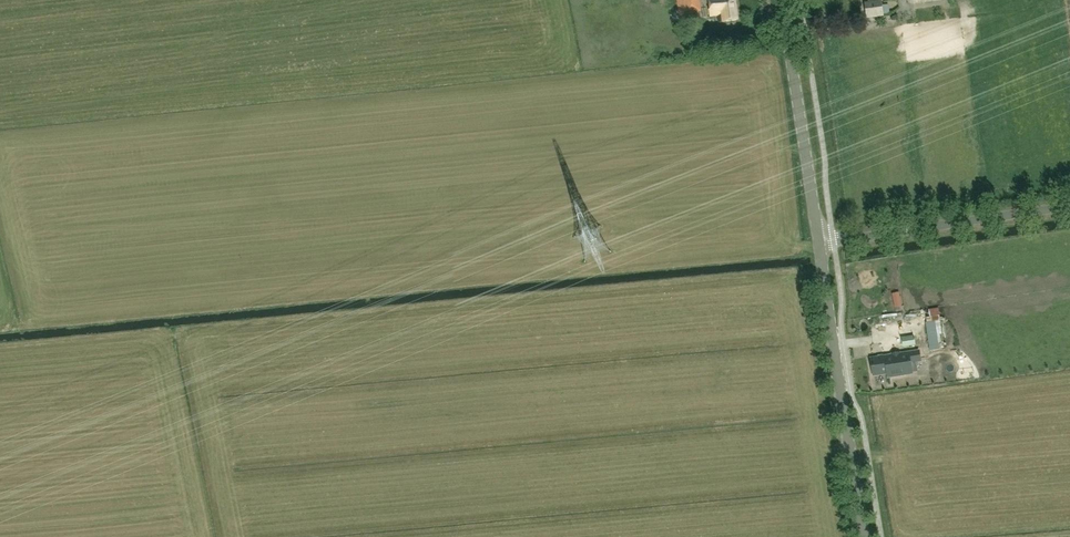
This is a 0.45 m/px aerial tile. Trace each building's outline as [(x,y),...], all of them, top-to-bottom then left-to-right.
[(698,0),(678,0),(680,20),(700,17),(698,0)] [(711,15),(722,13),(722,15),(718,16),(719,22),(723,21),(738,19),(736,0),(709,0),(711,15)] [(866,3),(868,17),(882,15),(881,1),(880,1),(880,0),(869,0),(870,2),(866,3)] [(946,349),(940,310),(924,313),(931,352),(946,349)] [(916,345),(914,335),(901,336),(903,346),(914,345),(916,345)] [(891,355),(870,358),(873,376),(888,374),(888,377),(912,374),(912,372),(917,371),(916,362),(921,361),(919,351),(899,354),(899,353),(899,354),(893,355),(893,354),(892,354),(892,355),(891,355)]
